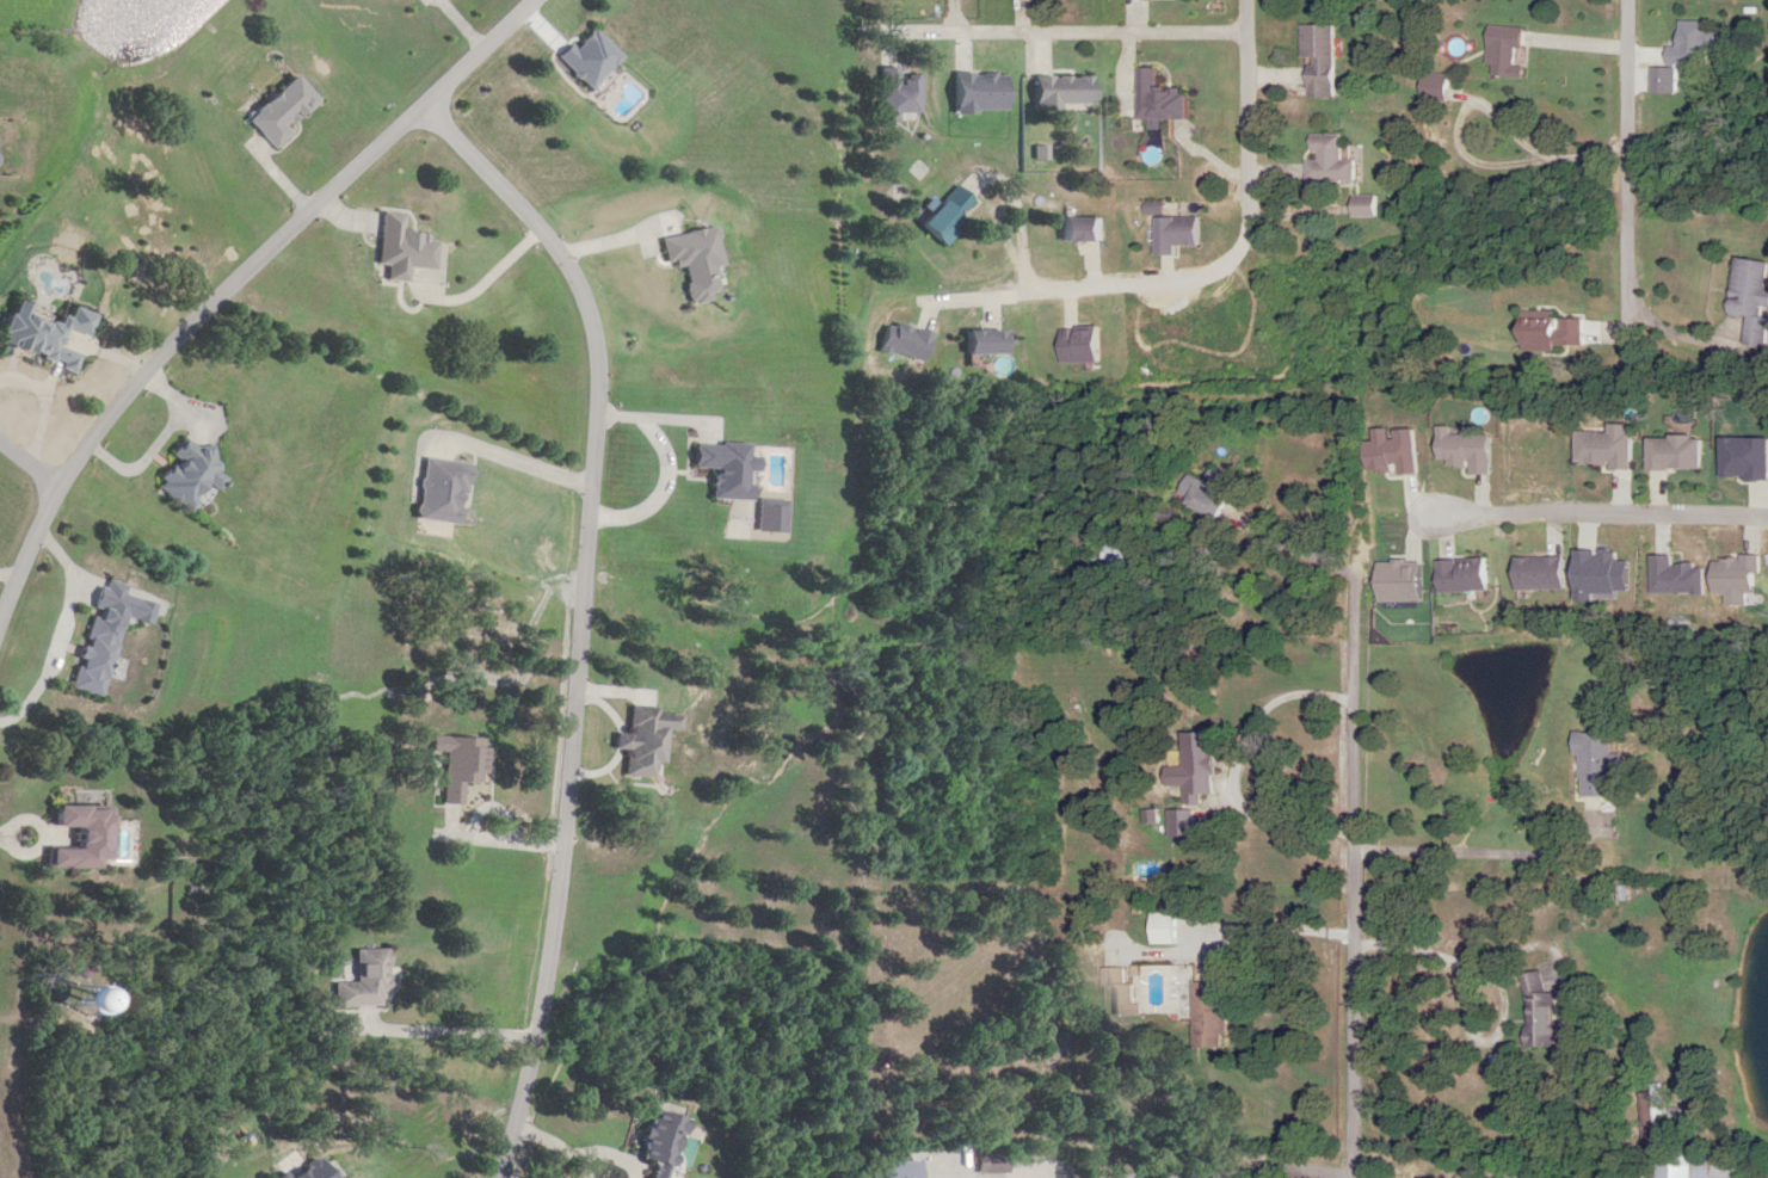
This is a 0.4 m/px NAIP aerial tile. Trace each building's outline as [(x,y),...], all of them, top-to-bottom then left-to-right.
[(1702,22),(1672,22),(1672,48),(1660,48),(1660,65),(1702,66),(1702,22)] [(1337,25),(1303,25),(1302,62),(1307,62),(1306,97),(1336,97),(1337,25)] [(1515,78),(1516,68),(1514,68),(1516,29),(1484,27),(1481,75),(1515,78)] [(558,57),(591,91),(624,58),(594,29),(575,48),(571,44),(558,57)] [(921,79),(901,80),(900,68),(880,69),(882,114),(922,113),(921,79)] [(1443,74),(1415,74),(1415,100),(1443,100),(1443,74)] [(292,135),(287,130),(319,101),(297,76),(248,121),(275,151),(292,135)] [(1336,134),(1305,135),(1305,160),(1301,160),(1302,184),(1350,183),(1350,160),(1336,160),(1336,134)] [(979,204),(959,186),(925,224),(945,242),(979,204)] [(1372,217),(1372,196),(1344,196),(1344,217),(1372,217)] [(379,266),(389,266),(388,281),(410,283),(411,269),(437,270),(439,243),(430,243),(430,233),(404,232),(405,214),(383,212),(379,266)] [(1108,218),(1065,218),(1065,242),(1108,242),(1108,218)] [(1159,218),(1158,255),(1180,256),(1180,246),(1203,246),(1204,219),(1159,218)] [(663,238),(667,262),(683,260),(690,301),(721,296),(716,268),(724,267),(718,229),(663,238)] [(1742,317),(1739,346),(1762,349),(1766,310),(1767,310),(1767,291),(1760,290),(1763,264),(1727,260),(1722,315),(1742,317)] [(3,347),(77,368),(81,355),(64,350),(69,330),(91,336),(97,315),(74,308),(72,318),(63,315),(61,324),(31,316),(34,305),(16,300),(3,347)] [(1550,333),(1550,313),(1517,313),(1517,333),(1550,333)] [(204,492),(224,487),(214,447),(197,452),(194,441),(171,447),(177,467),(163,471),(175,515),(208,506),(204,492)] [(757,502),(757,490),(751,490),(751,474),(763,474),(763,463),(752,462),(752,447),(697,445),(696,470),(715,471),(714,501),(757,502)] [(465,526),(474,466),(426,459),(417,519),(465,526)] [(1186,500),(1225,520),(1244,483),(1217,469),(1211,482),(1198,475),(1186,500)] [(1113,570),(1146,569),(1145,545),(1112,547),(1113,570)] [(72,691),(103,700),(124,628),(92,619),(72,691)] [(629,737),(618,736),(616,751),(629,752),(626,777),(656,779),(657,764),(666,765),(669,732),(680,733),(681,719),(659,717),(660,709),(632,706),(629,737)] [(1194,806),(1213,806),(1213,797),(1225,797),(1225,735),(1196,735),(1196,769),(1177,769),(1177,789),(1194,789),(1194,806)] [(1575,798),(1605,798),(1605,774),(1617,774),(1617,756),(1605,756),(1605,735),(1566,735),(1566,756),(1575,756),(1575,798)] [(444,805),(464,806),(465,785),(484,786),(486,741),(433,738),(432,754),(446,754),(444,805)] [(103,871),(103,861),(114,861),(116,810),(60,808),(60,829),(84,830),(83,851),(54,850),(54,869),(103,871)] [(1204,812),(1180,812),(1180,839),(1204,839),(1204,812)] [(1190,914),(1163,914),(1163,946),(1190,946),(1190,914)] [(388,1007),(388,950),(357,950),(357,983),(335,983),(335,1007),(388,1007)] [(1520,1046),(1551,1045),(1550,991),(1538,991),(1538,971),(1519,971),(1520,1046)] [(1190,1047),(1218,1047),(1218,981),(1190,981),(1190,1047)] [(691,1115),(653,1102),(635,1155),(655,1161),(649,1177),(669,1177),(691,1115)] [(1010,1152),(976,1152),(976,1174),(1010,1174),(1010,1152)] [(1650,1177),(1741,1177),(1741,1152),(1650,1152),(1650,1177)] [(335,1161),(309,1161),(308,1176),(276,1175),(276,1177),(334,1177),(335,1161)]
